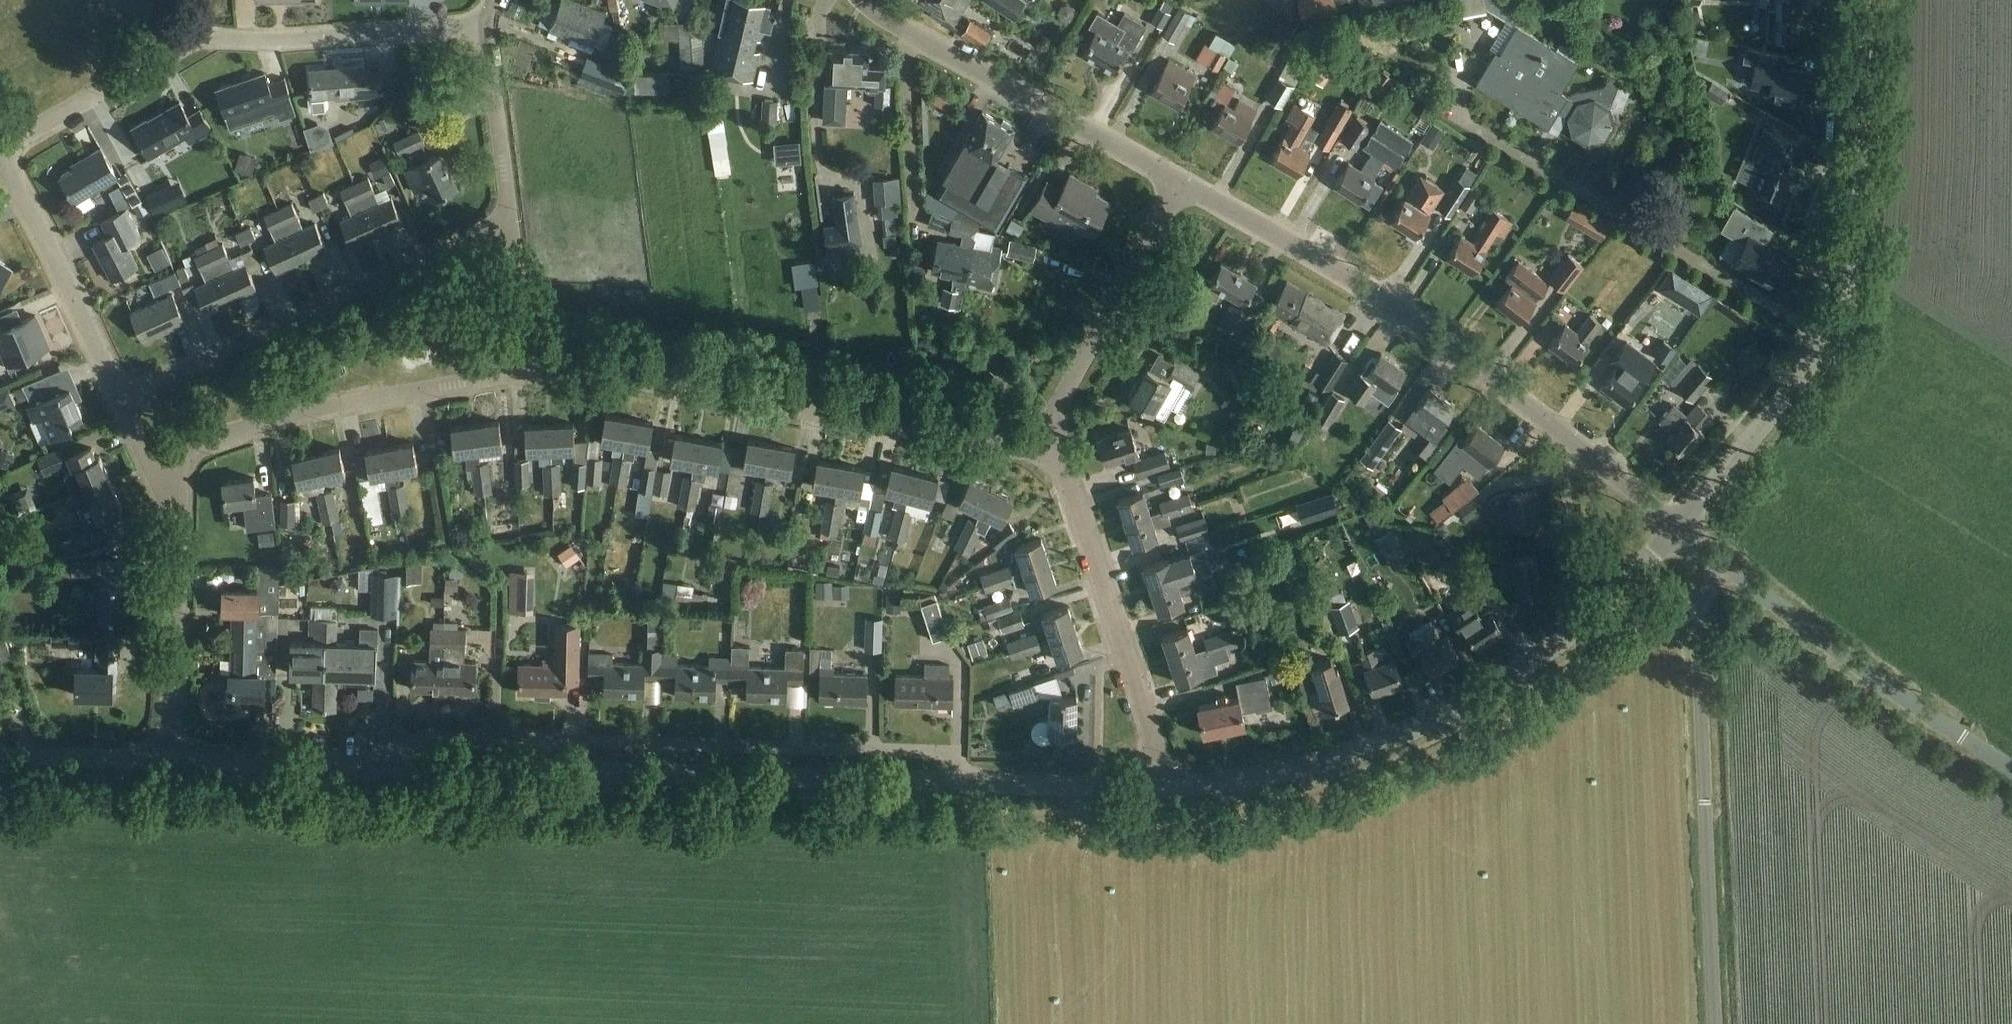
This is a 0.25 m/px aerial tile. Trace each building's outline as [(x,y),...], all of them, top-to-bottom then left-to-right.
[(538,23),(550,28),(547,36),(562,42),(563,41),(565,34),(594,45),(596,39),(602,22),(607,11),(578,0),(561,0),(559,5),(547,1),(538,23)] [(674,10),(677,0),(647,0),(674,10)] [(774,16),(767,14),(769,7),(740,0),(727,0),(710,72),(752,82),(759,53),(753,52),(755,40),(761,41),(764,31),(770,33),(774,16)] [(915,1),(928,9),(926,13),(944,24),(959,0),(915,0),(915,1)] [(1013,19),(1025,1),(1024,0),(984,0),(1013,19)] [(1278,8),(1295,5),(1294,0),(1276,0),(1278,8)] [(1360,13),(1363,13),(1363,10),(1373,8),(1372,0),(1358,0),(1360,13)] [(1373,8),(1374,11),(1396,7),(1395,0),(1372,0),(1373,8)] [(1767,18),(1766,35),(1797,36),(1797,11),(1801,11),(1801,0),(1751,0),(1751,2),(1758,3),(1758,18),(1767,18)] [(1335,3),(1299,9),(1302,22),(1337,16),(1335,3)] [(1193,4),(1188,13),(1190,14),(1196,17),(1201,8),(1193,4)] [(1159,6),(1150,22),(1162,29),(1171,13),(1169,12),(1160,7),(1159,6)] [(1178,8),(1163,36),(1174,42),(1190,14),(1188,13),(1178,8)] [(1131,52),(1146,25),(1124,12),(1117,24),(1118,25),(1117,25),(1124,29),(1116,42),(1096,30),(1083,53),(1114,71),(1127,49),(1131,52)] [(659,38),(679,40),(681,66),(682,66),(702,65),(704,65),(701,22),(701,21),(678,22),(678,23),(659,23),(659,38)] [(983,46),(991,35),(970,21),(962,33),(983,46)] [(1614,125),(1610,108),(1610,106),(1612,100),(1614,95),(1618,86),(1607,81),(1604,87),(1565,96),(1559,92),(1576,62),(1577,61),(1516,24),(1516,26),(1515,26),(1506,43),(1500,53),(1499,52),(1495,50),(1494,52),(1475,83),(1547,126),(1557,110),(1568,117),(1574,135),(1588,144),(1605,140),(1614,125)] [(1205,44),(1196,59),(1217,71),(1233,44),(1216,33),(1208,45),(1205,44)] [(827,83),(825,113),(841,114),(844,114),(845,84),(867,85),(870,85),(884,86),(885,68),(868,67),(869,51),(828,49),(826,83),(827,83)] [(1293,49),(1278,78),(1293,87),(1310,58),(1293,49)] [(1767,98),(1798,103),(1804,70),(1781,66),(1783,54),(1758,50),(1751,86),(1769,90),(1767,98)] [(618,69),(587,57),(579,76),(610,89),(618,69)] [(1232,73),(1238,62),(1229,57),(1223,67),(1232,73)] [(1308,71),(1325,83),(1334,69),(1317,58),(1308,71)] [(1150,92),(1178,108),(1196,77),(1168,60),(1150,92)] [(367,71),(366,66),(310,70),(312,95),(309,96),(310,109),(314,112),(326,111),(329,107),(329,98),(337,97),(337,99),(385,96),(383,70),(367,71)] [(1246,78),(1261,84),(1265,75),(1251,68),(1246,78)] [(1380,69),(1370,86),(1382,93),(1392,76),(1380,69)] [(226,118),(227,118),(230,126),(252,119),(260,116),(278,110),(281,120),(296,114),(292,102),(284,79),(269,85),(265,73),(217,90),(226,118)] [(1278,78),(1266,98),(1281,107),(1293,87),(1278,78)] [(1705,93),(1721,103),(1727,92),(1711,83),(1705,93)] [(725,93),(714,92),(713,101),(723,102),(725,93)] [(763,100),(761,124),(776,125),(777,101),(763,100)] [(1257,111),(1239,101),(1234,110),(1225,104),(1212,127),(1240,142),(1257,111)] [(190,143),(212,131),(201,110),(189,116),(180,102),(147,120),(147,119),(132,127),(149,158),(187,137),(190,143)] [(1339,102),(1327,123),(1339,130),(1352,109),(1339,102)] [(1296,146),(1314,116),(1293,104),(1285,118),(1293,123),(1283,139),(1282,138),(1270,160),(1296,175),(1309,153),(1296,146)] [(983,112),(965,141),(996,161),(997,160),(998,158),(1014,130),(983,112)] [(387,114),(378,119),(382,128),(391,123),(387,114)] [(1356,117),(1342,139),(1356,149),(1370,127),(1356,117)] [(1394,167),(1411,140),(1380,120),(1363,147),(1371,152),(1359,170),(1348,162),(1333,185),(1359,202),(1360,200),(1370,206),(1379,191),(1370,186),(1374,179),(1372,178),(1384,160),(1394,167)] [(1433,124),(1427,134),(1437,141),(1444,130),(1433,124)] [(1753,187),(1785,200),(1795,175),(1785,171),(1797,142),(1764,129),(1752,159),(1762,163),(1753,187)] [(393,142),(399,155),(424,144),(418,131),(393,142)] [(774,143),(776,163),(800,161),(799,141),(774,143)] [(947,179),(936,197),(959,210),(953,219),(953,220),(952,221),(977,228),(980,222),(981,223),(996,232),(1029,175),(1026,173),(1024,175),(997,160),(996,161),(965,141),(944,178),(947,179)] [(60,178),(81,213),(95,205),(89,195),(118,177),(100,148),(79,160),(82,165),(60,178)] [(407,169),(413,181),(418,192),(429,186),(435,199),(457,189),(440,154),(407,169)] [(382,156),(372,161),(380,176),(382,175),(389,171),(382,156)] [(1599,166),(1591,176),(1603,185),(1610,174),(1599,166)] [(1110,200),(1085,186),(1087,182),(1070,173),(1062,189),(1048,181),(1031,210),(1056,224),(1061,216),(1091,233),(1110,200)] [(383,179),(389,192),(397,188),(391,175),(383,179)] [(1428,214),(1443,190),(1421,176),(1405,199),(1404,198),(1390,221),(1407,232),(1405,235),(1416,241),(1420,236),(1417,234),(1430,215),(1428,214)] [(899,177),(883,179),(885,203),(901,202),(899,177)] [(381,203),(369,178),(341,191),(352,216),(340,221),(352,247),(403,223),(391,198),(381,203)] [(1469,186),(1468,186),(1458,179),(1439,209),(1450,216),(1469,186)] [(157,191),(166,211),(176,207),(167,187),(157,191)] [(1471,190),(1461,206),(1471,213),(1482,197),(1471,190)] [(833,195),(837,224),(824,226),(827,248),(861,243),(854,193),(833,195)] [(119,212),(132,205),(126,194),(114,201),(119,212)] [(325,195),(317,199),(321,207),(323,213),(331,209),(325,195)] [(309,200),(314,210),(321,207),(317,199),(316,197),(309,200)] [(138,215),(148,210),(143,200),(133,205),(138,215)] [(304,229),(293,204),(275,212),(266,216),(265,217),(276,242),(265,247),(277,273),(327,249),(315,223),(304,229)] [(113,280),(139,267),(128,244),(141,238),(127,208),(102,221),(110,235),(94,243),(113,280)] [(1504,237),(1513,223),(1493,209),(1472,242),(1460,235),(1446,257),(1472,273),(1486,251),(1485,250),(1497,231),(1504,237)] [(1734,209),(1722,229),(1744,242),(1732,264),(1747,273),(1749,269),(1773,284),(1790,256),(1765,242),(1772,230),(1734,209)] [(1584,215),(1577,226),(1601,240),(1607,228),(1584,215)] [(888,217),(890,234),(891,233),(898,233),(896,216),(890,217),(888,217)] [(1018,236),(1024,226),(1011,219),(1006,229),(1018,236)] [(938,240),(931,271),(954,276),(952,281),(947,304),(959,307),(964,284),(974,242),(977,228),(952,221),(949,232),(962,236),(960,245),(938,240)] [(250,227),(243,230),(248,241),(255,238),(250,227)] [(236,234),(241,244),(248,241),(243,230),(236,234)] [(204,242),(205,244),(208,252),(220,246),(216,237),(204,242)] [(1007,254),(1032,260),(1036,247),(1011,240),(1007,254)] [(974,242),(964,284),(965,284),(992,290),(1002,249),(975,242),(974,242)] [(194,248),(198,256),(208,252),(205,244),(194,248)] [(235,270),(223,245),(220,246),(208,252),(198,256),(196,257),(207,283),(195,288),(206,314),(257,291),(246,265),(235,270)] [(1568,255),(1548,279),(1564,292),(1583,267),(1568,255)] [(1496,303),(1520,322),(1536,301),(1535,300),(1548,282),(1519,259),(1504,278),(1511,284),(1496,303)] [(12,270),(0,262),(0,289),(12,270)] [(1257,284),(1222,264),(1212,281),(1208,278),(1200,292),(1216,302),(1223,291),(1235,298),(1220,323),(1239,334),(1251,313),(1241,307),(1244,303),(1245,304),(1257,284)] [(177,270),(182,281),(189,278),(184,266),(177,270)] [(154,295),(166,289),(179,283),(175,273),(161,279),(149,284),(154,295)] [(1275,314),(1328,345),(1345,316),(1288,282),(1274,307),(1277,309),(1275,314)] [(131,314),(144,341),(186,322),(173,295),(131,314)] [(1588,342),(1602,325),(1590,315),(1576,333),(1565,324),(1549,345),(1573,364),(1590,343),(1588,342)] [(37,317),(4,330),(0,320),(0,345),(9,366),(9,365),(11,370),(26,364),(24,359),(50,348),(37,317)] [(1272,319),(1261,329),(1288,356),(1299,345),(1272,319)] [(1664,342),(1650,361),(1662,369),(1675,350),(1664,342)] [(1630,375),(1644,357),(1633,348),(1619,366),(1618,365),(1601,386),(1625,405),(1642,384),(1630,375)] [(1305,382),(1315,385),(1329,389),(1347,361),(1335,354),(1320,376),(1308,373),(1305,382)] [(1405,372),(1382,354),(1377,361),(1372,358),(1347,392),(1363,403),(1371,393),(1388,405),(1398,391),(1394,388),(1405,372)] [(1697,364),(1678,388),(1694,401),(1714,377),(1697,364)] [(1152,413),(1153,413),(1164,419),(1176,397),(1184,385),(1192,390),(1199,378),(1176,365),(1169,377),(1171,378),(1169,381),(1148,369),(1130,400),(1152,413)] [(990,389),(990,388),(999,379),(988,368),(979,378),(990,389)] [(49,376),(27,386),(40,419),(32,422),(41,442),(43,441),(74,428),(71,421),(83,416),(72,389),(57,395),(49,376)] [(1406,420),(1431,438),(1442,423),(1454,408),(1429,389),(1416,406),(1406,420)] [(1240,411),(1245,396),(1227,390),(1222,405),(1240,411)] [(1313,421),(1314,422),(1326,429),(1331,421),(1344,400),(1345,399),(1332,391),(1313,421)] [(1714,417),(1698,404),(1686,417),(1673,406),(1660,421),(1674,433),(1668,440),(1684,454),(1704,431),(1703,431),(1714,417)] [(607,416),(603,441),(614,443),(613,444),(612,455),(615,456),(610,484),(617,486),(622,457),(624,446),(628,419),(607,416)] [(622,457),(617,486),(619,486),(625,488),(630,458),(633,459),(635,448),(650,451),(655,424),(631,420),(628,419),(624,446),(622,457)] [(1389,420),(1360,459),(1373,469),(1401,429),(1389,420)] [(500,422),(476,425),(479,451),(503,448),(500,422)] [(550,425),(549,425),(551,452),(551,464),(553,494),(562,493),(560,463),(563,463),(562,452),(576,451),(574,424),(550,425)] [(1503,445),(1476,424),(1462,442),(1459,439),(1446,457),(1459,467),(1472,450),(1489,463),(1503,445)] [(480,463),(479,451),(476,425),(452,428),(455,454),(467,453),(469,467),(474,466),(477,493),(484,492),(480,463)] [(549,425),(526,427),(528,453),(538,453),(539,464),(543,464),(551,464),(551,452),(549,425)] [(1139,460),(1129,428),(1097,439),(1105,462),(1124,456),(1127,463),(1135,460),(1139,476),(1169,466),(1164,452),(1139,460)] [(670,462),(694,467),(699,440),(675,436),(670,462)] [(692,478),(687,507),(688,507),(679,543),(686,545),(696,509),(695,509),(700,479),(705,479),(706,469),(718,471),(723,444),(699,440),(694,467),(695,467),(693,478),(692,478)] [(741,467),(766,471),(770,444),(746,440),(741,467)] [(389,448),(394,474),(395,474),(419,469),(414,443),(390,447),(389,448)] [(770,444),(766,471),(790,475),(794,449),(770,444)] [(1206,444),(1206,453),(1215,453),(1215,444),(1206,444)] [(2,448),(0,452),(0,464),(8,468),(14,454),(2,448)] [(389,448),(366,452),(371,477),(371,478),(383,476),(384,476),(386,487),(386,488),(388,487),(396,486),(394,474),(389,448)] [(316,454),(322,481),(346,475),(340,449),(316,454)] [(40,459),(45,472),(66,463),(61,450),(40,459)] [(353,454),(353,456),(358,479),(359,479),(371,477),(366,452),(353,454)] [(65,477),(73,495),(110,480),(100,457),(88,462),(84,453),(70,459),(74,468),(65,477)] [(298,486),(322,481),(316,454),(292,460),(298,486)] [(588,458),(586,482),(601,483),(602,459),(588,458)] [(515,461),(516,485),(530,484),(529,460),(515,461)] [(811,487),(835,491),(840,464),(816,460),(811,487)] [(480,463),(484,492),(485,506),(493,505),(492,497),(494,497),(496,495),(495,485),(491,485),(488,462),(480,463)] [(573,463),(571,486),(584,487),(586,464),(573,463)] [(551,464),(543,464),(545,494),(553,494),(551,464)] [(840,464),(835,491),(859,496),(863,469),(840,464)] [(897,539),(905,510),(908,498),(907,498),(914,472),(891,466),(886,484),(884,492),(895,495),(896,495),(893,507),(897,508),(890,536),(897,539)] [(643,467),(639,491),(652,493),(656,469),(643,467)] [(1158,475),(1162,487),(1184,480),(1180,468),(1158,475)] [(657,470),(653,492),(667,495),(671,473),(657,470)] [(938,479),(914,472),(907,498),(908,498),(931,505),(938,479)] [(680,505),(687,507),(692,478),(685,476),(680,505)] [(367,524),(379,522),(373,489),(371,478),(371,477),(359,479),(367,524)] [(227,505),(244,503),(247,530),(276,526),(272,495),(256,497),(253,478),(224,482),(227,505)] [(970,478),(958,503),(980,513),(992,489),(970,478)] [(70,497),(82,525),(98,519),(99,520),(123,510),(110,480),(73,495),(70,497)] [(757,481),(751,511),(759,512),(764,483),(757,481)] [(764,483),(759,512),(767,513),(772,484),(764,483)] [(396,486),(402,515),(410,514),(405,484),(396,486)] [(1465,485),(1445,500),(1453,510),(1473,495),(1465,485)] [(394,517),(402,515),(396,486),(388,487),(394,517)] [(16,515),(32,508),(24,488),(7,494),(16,515)] [(980,513),(976,523),(963,550),(969,553),(980,531),(985,533),(992,519),(1003,524),(1014,499),(992,489),(980,513)] [(324,492),(331,522),(338,520),(332,490),(324,492)] [(317,494),(323,524),(331,522),(324,492),(317,494)] [(639,492),(637,501),(650,503),(651,493),(639,492)] [(1143,492),(1116,500),(1124,524),(1150,515),(1143,492)] [(1331,493),(1316,498),(1322,515),(1337,510),(1331,493)] [(1536,524),(1531,493),(1510,497),(1510,495),(1496,497),(1498,508),(1511,506),(1515,528),(1536,524)] [(1159,503),(1161,511),(1190,502),(1188,494),(1159,503)] [(1476,498),(1458,511),(1466,521),(1483,508),(1476,498)] [(1445,500),(1429,513),(1437,523),(1453,510),(1445,500)] [(826,501),(821,531),(829,533),(834,503),(826,501)] [(281,502),(281,525),(295,525),(295,502),(281,502)] [(1150,515),(1124,524),(1132,547),(1158,538),(1154,527),(1171,522),(1170,517),(1193,509),(1190,502),(1161,511),(1150,515)] [(225,504),(193,503),(192,513),(225,513),(225,504)] [(709,513),(715,514),(721,515),(723,506),(712,504),(710,503),(709,513)] [(834,503),(829,533),(837,534),(842,504),(834,503)] [(869,508),(863,530),(876,533),(881,511),(869,508)] [(905,510),(897,539),(905,541),(913,512),(905,510)] [(1370,526),(1377,521),(1368,514),(1364,516),(1370,526)] [(955,546),(963,550),(976,523),(968,519),(955,546)] [(341,520),(332,522),(334,534),(343,532),(341,520)] [(1178,530),(1181,540),(1209,531),(1206,521),(1178,530)] [(1009,522),(990,538),(997,547),(1017,532),(1009,522)] [(1443,523),(1437,528),(1442,535),(1449,530),(1443,523)] [(73,536),(80,553),(109,541),(102,524),(73,536)] [(1390,529),(1375,538),(1393,569),(1409,559),(1390,529)] [(275,545),(273,531),(257,534),(259,547),(275,545)] [(1176,531),(1147,544),(1155,561),(1183,547),(1176,531)] [(1040,540),(1016,548),(1024,571),(1048,563),(1040,540)] [(567,566),(581,557),(572,544),(558,554),(567,566)] [(1266,568),(1274,565),(1270,551),(1261,554),(1266,568)] [(1492,552),(1481,553),(1472,554),(1473,563),(1482,562),(1483,570),(1490,569),(1488,561),(1493,560),(1492,552)] [(718,555),(715,569),(731,572),(735,573),(737,559),(718,555)] [(1540,587),(1535,556),(1513,560),(1512,558),(1500,560),(1501,570),(1514,568),(1518,591),(1540,587)] [(772,571),(774,561),(754,557),(753,567),(772,571)] [(97,571),(101,572),(101,571),(121,572),(122,559),(97,559),(97,561),(97,571)] [(1143,568),(1150,591),(1176,582),(1174,578),(1182,576),(1179,567),(1171,569),(1168,559),(1143,568)] [(72,575),(91,576),(91,572),(91,561),(72,560),(72,575)] [(411,582),(412,562),(400,561),(400,581),(411,582)] [(1449,571),(1473,597),(1484,587),(1460,561),(1449,571)] [(1012,574),(982,584),(983,585),(985,592),(1013,583),(1013,582),(1014,581),(1015,585),(1026,582),(1027,582),(1031,595),(1056,586),(1048,563),(1024,571),(1012,574)] [(826,574),(828,574),(839,576),(840,567),(829,565),(828,565),(826,574)] [(1009,566),(980,576),(982,584),(1012,574),(1009,566)] [(358,590),(372,590),(372,574),(372,567),(358,570),(358,590)] [(99,619),(101,619),(124,619),(125,619),(127,587),(133,587),(133,574),(133,572),(121,572),(101,571),(101,572),(99,619)] [(511,583),(510,611),(525,612),(526,583),(526,571),(511,571),(511,583)] [(863,573),(861,579),(868,581),(869,574),(863,573)] [(372,590),(371,615),(397,616),(398,574),(372,574),(372,590)] [(884,584),(885,575),(877,574),(874,574),(872,582),(884,584)] [(343,578),(334,578),(331,585),(335,592),(343,592),(347,585),(343,578)] [(458,590),(458,578),(446,578),(446,593),(454,593),(454,590),(458,590)] [(661,601),(675,602),(677,583),(663,581),(662,593),(661,601)] [(832,581),(816,581),(816,595),(832,595),(832,581)] [(1176,582),(1150,591),(1158,613),(1183,605),(1176,582)] [(832,585),(832,598),(849,598),(849,585),(832,585)] [(1326,589),(1328,595),(1338,591),(1336,585),(1326,589)] [(639,587),(639,599),(658,598),(658,586),(639,587)] [(1332,606),(1345,601),(1341,590),(1338,591),(1328,595),(1332,606)] [(235,622),(234,647),(255,649),(255,650),(266,650),(267,633),(278,633),(279,614),(258,613),(259,592),(225,591),(224,612),(236,612),(236,622),(235,622)] [(1266,593),(1252,598),(1257,612),(1270,608),(1266,593)] [(1476,617),(1460,594),(1448,603),(1462,626),(1462,627),(1476,649),(1503,630),(1488,609),(1476,617)] [(900,612),(901,595),(887,595),(886,611),(900,612)] [(921,605),(933,640),(948,635),(936,599),(921,605)] [(985,607),(989,618),(1013,610),(1009,599),(985,607)] [(1330,608),(1339,633),(1358,627),(1349,601),(1330,608)] [(311,606),(311,618),(338,619),(338,607),(337,607),(316,606),(311,606)] [(1204,621),(1221,614),(1218,606),(1201,612),(1204,621)] [(1041,616),(1049,639),(1074,631),(1066,607),(1041,616)] [(999,619),(1003,631),(1024,624),(1020,612),(999,619)] [(190,613),(190,623),(197,623),(197,678),(227,678),(227,613),(190,613)] [(646,679),(661,679),(662,658),(662,650),(662,640),(663,613),(647,613),(646,639),(646,650),(645,666),(614,665),(614,657),(590,656),(589,677),(606,678),(606,696),(645,697),(646,679)] [(67,626),(84,626),(84,617),(67,617),(67,626)] [(866,621),(865,650),(881,650),(882,619),(880,619),(866,618),(866,621)] [(337,644),(338,620),(311,620),(310,635),(317,635),(316,641),(291,640),(290,674),(315,674),(315,687),(319,688),(318,711),(336,711),(337,676),(378,678),(379,645),(378,645),(379,630),(360,629),(359,644),(337,644)] [(430,649),(430,662),(414,661),(413,690),(444,690),(445,622),(434,622),(434,627),(430,627),(430,649)] [(445,622),(444,690),(460,691),(460,694),(476,694),(477,663),(465,663),(465,650),(467,650),(467,629),(458,629),(458,623),(445,622)] [(519,693),(534,693),(534,699),(550,700),(550,693),(566,694),(566,682),(578,682),(579,625),(555,624),(554,660),(552,660),(552,665),(519,664),(519,693)] [(1441,641),(1433,626),(1407,640),(1414,655),(1419,652),(1430,674),(1458,660),(1447,638),(1441,641)] [(1161,637),(1168,660),(1195,651),(1187,628),(1161,637)] [(1221,642),(1224,650),(1238,646),(1233,630),(1219,635),(1221,642)] [(1074,631),(1049,639),(1057,662),(1081,654),(1074,631)] [(70,633),(70,647),(92,647),(92,634),(70,633)] [(255,649),(234,647),(233,675),(231,675),(230,700),(265,701),(266,676),(277,677),(278,633),(267,633),(266,650),(255,650),(255,649)] [(1006,645),(1008,652),(1037,643),(1034,635),(1006,645)] [(1209,655),(1224,650),(1221,642),(1219,635),(1204,640),(1206,647),(1209,655)] [(4,661),(13,657),(5,636),(0,638),(0,651),(4,661)] [(983,638),(967,644),(972,659),(988,654),(983,638)] [(932,645),(936,660),(950,656),(947,641),(932,645)] [(1037,643),(1008,652),(1010,659),(1039,650),(1037,643)] [(117,672),(117,647),(97,646),(96,660),(101,660),(101,671),(77,671),(77,697),(112,697),(113,672),(117,672)] [(715,680),(732,681),(734,646),(732,646),(731,661),(711,660),(711,668),(679,667),(679,659),(662,658),(661,679),(677,680),(677,698),(715,699),(715,680)] [(734,646),(732,681),(748,681),(747,700),(787,702),(787,685),(802,685),(804,649),(786,648),(786,670),(750,669),(751,661),(749,661),(750,647),(734,646)] [(1373,694),(1402,684),(1393,659),(1390,660),(1387,651),(1377,654),(1375,648),(1360,654),(1365,669),(1364,670),(1373,694)] [(1195,651),(1168,660),(1176,683),(1203,674),(1195,651)] [(809,674),(821,675),(820,704),(866,706),(867,677),(834,676),(834,670),(834,667),(831,667),(831,659),(821,659),(810,659),(809,674)] [(1296,665),(1301,681),(1305,694),(1308,693),(1318,690),(1323,709),(1325,708),(1326,710),(1348,704),(1338,668),(1335,669),(1332,659),(1331,659),(1313,664),(1312,660),(1296,665)] [(950,679),(951,667),(925,666),(925,677),(897,676),(896,704),(953,706),(954,679),(950,679)] [(1285,693),(1275,697),(1282,717),(1304,709),(1292,673),(1279,678),(1285,693)] [(1256,711),(1271,708),(1265,676),(1250,679),(1253,695),(1197,706),(1203,735),(1244,726),(1241,712),(1256,709),(1256,711)] [(1012,701),(1014,705),(1039,697),(1034,683),(1009,692),(1012,701)] [(997,706),(1012,701),(1009,692),(1009,690),(993,696),(997,706)] [(1074,737),(1076,698),(1043,697),(1042,720),(1039,720),(1035,722),(1034,723),(1032,726),(1031,727),(1031,729),(1030,732),(1031,736),(1031,737),(1032,739),(1034,741),(1035,742),(1037,743),(1039,744),(1041,744),(1043,745),(1045,744),(1047,744),(1049,743),(1051,740),(1053,737),(1074,737)] [(46,700),(46,708),(66,708),(67,700),(46,700)]
